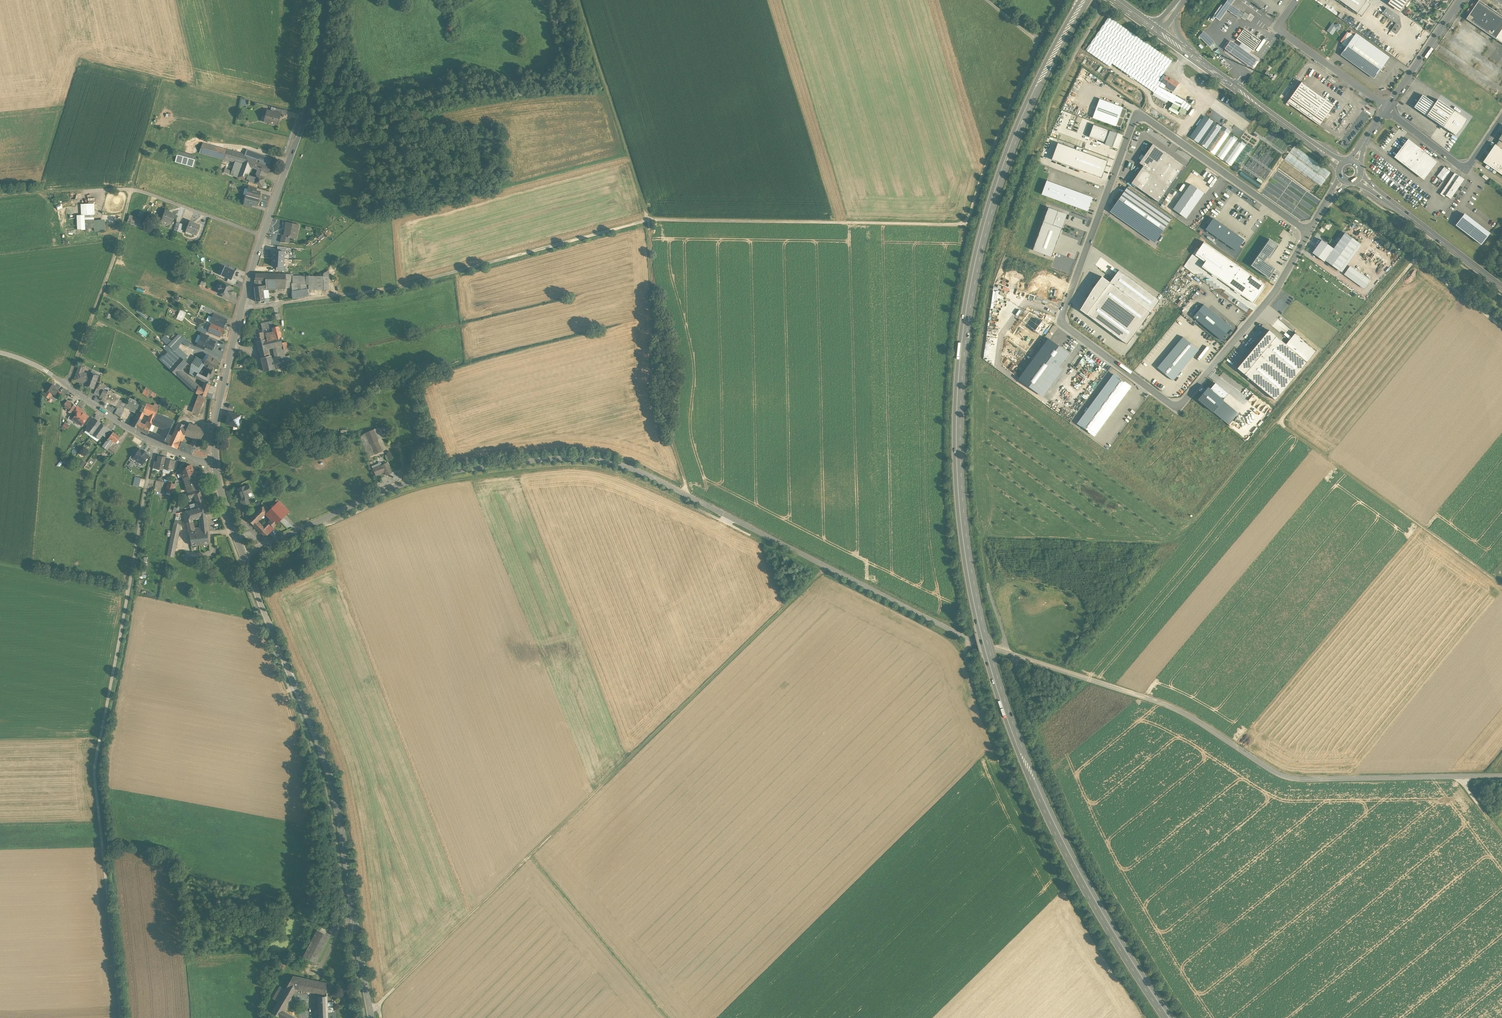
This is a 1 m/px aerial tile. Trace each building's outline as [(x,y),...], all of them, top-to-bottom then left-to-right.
[(1223,7),(1215,18),(1218,19),(1220,21),(1227,10),(1231,5),(1234,1),(1234,0),(1228,0),(1223,7)] [(1364,0),(1338,0),(1360,15),(1369,3),(1364,0)] [(1404,8),(1409,0),(1392,0),(1404,8)] [(1479,0),(1476,5),(1473,3),(1467,12),(1469,14),(1466,19),(1495,39),(1501,29),(1501,16),(1498,14),(1500,11),(1497,9),(1495,12),(1485,5),(1482,3),(1479,0)] [(1215,18),(1223,7),(1221,5),(1211,20),(1213,21),(1215,18)] [(1231,5),(1227,10),(1240,19),(1241,17),(1244,14),(1231,5)] [(1386,8),(1382,14),(1396,23),(1391,30),(1397,34),(1401,27),(1399,16),(1386,8)] [(1172,61),(1108,17),(1086,50),(1109,67),(1112,63),(1154,92),(1158,86),(1161,83),(1158,81),(1172,61)] [(1335,30),(1334,25),(1333,23),(1326,31),(1332,35),(1335,31),(1335,30)] [(1261,41),(1244,29),(1236,40),(1241,43),(1251,50),(1253,52),(1261,41)] [(1203,32),(1199,36),(1209,47),(1214,42),(1203,32)] [(1389,58),(1356,34),(1341,55),(1374,78),(1379,70),(1382,72),(1385,67),(1383,65),(1389,58)] [(1239,46),(1231,41),(1230,42),(1225,49),(1229,51),(1235,56),(1241,60),(1247,64),(1252,68),(1258,60),(1248,53),(1251,50),(1241,43),(1239,46)] [(1174,81),(1166,76),(1162,82),(1166,85),(1169,87),(1168,88),(1173,91),(1179,83),(1175,80),(1174,81)] [(1324,97),(1302,82),(1290,98),(1323,121),(1334,105),(1324,97)] [(1187,111),(1191,105),(1184,101),(1158,86),(1154,92),(1173,103),(1179,107),(1181,108),(1186,110),(1187,111)] [(1422,95),(1419,100),(1418,99),(1416,101),(1417,102),(1414,107),(1426,116),(1435,103),(1422,95)] [(1123,107),(1100,98),(1093,117),(1116,126),(1116,125),(1123,108),(1123,107)] [(1323,121),(1290,98),(1288,101),(1287,102),(1320,126),(1321,124),(1323,121)] [(1465,119),(1438,99),(1435,103),(1426,116),(1454,135),(1465,119)] [(1128,110),(1123,108),(1116,125),(1122,127),(1128,110)] [(275,112),(266,110),(264,122),(278,125),(281,114),(275,112)] [(1189,138),(1231,167),(1246,146),(1229,134),(1231,132),(1222,126),(1221,128),(1204,116),(1189,138)] [(1090,137),(1106,143),(1110,131),(1094,125),(1090,137)] [(1105,145),(1112,147),(1117,134),(1110,131),(1106,143),(1105,145)] [(1500,140),(1497,145),(1496,145),(1484,162),(1501,174),(1501,136),(1499,140),(1500,140)] [(1438,162),(1409,140),(1396,157),(1424,179),(1438,162)] [(245,154),(203,143),(199,153),(235,162),(242,164),(245,154)] [(1107,161),(1056,143),(1050,159),(1101,178),(1107,161)] [(1131,183),(1159,202),(1184,166),(1152,144),(1140,162),(1144,165),(1131,183)] [(1294,146),(1289,153),(1326,180),(1330,173),(1294,146)] [(272,159),(247,150),(245,154),(254,158),(270,163),(272,159)] [(1326,180),(1289,153),(1284,160),(1321,187),(1326,180)] [(254,158),(245,154),(242,164),(238,173),(237,178),(246,181),(248,177),(251,168),(254,158)] [(195,160),(177,155),(175,162),(193,167),(195,160)] [(270,163),(254,158),(251,168),(267,173),(270,163)] [(242,164),(235,162),(230,175),(237,178),(238,173),(242,164)] [(1450,171),(1444,166),(1432,183),(1438,187),(1450,171)] [(1454,173),(1440,194),(1444,197),(1445,196),(1458,176),(1454,173)] [(265,179),(257,176),(256,179),(250,178),(249,181),(254,183),(254,184),(262,186),(264,182),(265,179)] [(1458,176),(1445,196),(1450,199),(1454,195),(1454,194),(1456,190),(1463,179),(1458,176)] [(1093,197),(1046,181),(1041,195),(1088,211),(1093,197)] [(1187,189),(1190,183),(1185,181),(1182,187),(1187,189)] [(1203,193),(1191,185),(1173,209),(1186,218),(1203,193)] [(1172,219),(1128,187),(1110,211),(1155,243),(1172,219)] [(256,191),(249,189),(249,190),(247,196),(258,199),(260,192),(256,191)] [(258,199),(247,196),(246,202),(246,203),(252,205),(256,206),(258,199)] [(95,203),(81,204),(82,214),(85,215),(85,228),(95,227),(95,231),(106,230),(105,218),(95,219),(95,203)] [(1058,211),(1048,208),(1043,222),(1053,225),(1058,211)] [(175,215),(165,211),(162,220),(172,224),(173,220),(175,215)] [(1067,215),(1058,211),(1053,225),(1062,228),(1067,215)] [(1469,218),(1464,214),(1456,225),(1461,229),(1461,228),(1467,232),(1466,233),(1471,236),(1471,235),(1477,240),(1476,241),(1481,244),(1489,233),(1485,230),(1484,231),(1478,226),(1478,225),(1475,223),(1474,224),(1468,219),(1469,218)] [(146,222),(129,216),(127,222),(144,228),(146,222)] [(1244,240),(1214,218),(1206,230),(1236,251),(1244,240)] [(200,226),(190,222),(186,231),(196,235),(197,231),(198,231),(200,226)] [(299,225),(286,222),(285,227),(286,227),(284,235),(288,236),(288,237),(290,238),(294,239),(296,229),(298,230),(299,225)] [(1052,257),(1062,228),(1053,225),(1043,222),(1033,250),(1052,257)] [(1334,249),(1326,260),(1343,272),(1362,245),(1345,233),(1334,249)] [(288,236),(284,235),(282,235),(280,242),(289,243),(290,238),(288,237),(288,236)] [(1278,246),(1269,240),(1252,266),(1269,278),(1275,269),(1265,262),(1268,257),(1270,259),(1278,246)] [(1334,249),(1322,240),(1313,253),(1325,261),(1326,260),(1334,249)] [(1253,303),(1265,285),(1204,241),(1195,254),(1206,261),(1202,267),(1253,303)] [(276,267),(283,267),(284,259),(273,258),(272,266),(276,267)] [(228,279),(232,280),(233,278),(236,271),(225,266),(221,275),(228,279)] [(1371,280),(1351,266),(1345,274),(1365,288),(1371,280)] [(1090,292),(1080,310),(1127,344),(1160,300),(1119,270),(1110,283),(1102,277),(1090,292)] [(286,274),(255,274),(255,279),(258,279),(266,279),(266,282),(266,285),(267,290),(275,289),(285,288),(286,274)] [(293,274),(286,274),(285,288),(291,288),(292,293),(292,294),(292,299),(309,296),(308,289),(307,289),(306,285),(309,285),(309,290),(314,290),(314,276),(292,276),(293,274)] [(323,276),(314,276),(314,290),(323,290),(323,276)] [(260,282),(254,283),(254,287),(256,302),(264,301),(265,301),(264,298),(263,290),(267,290),(266,285),(260,286),(260,282)] [(233,288),(221,283),(217,292),(229,297),(230,295),(232,291),(232,290),(233,288)] [(1231,327),(1203,304),(1193,317),(1221,340),(1231,327)] [(1005,337),(1027,352),(1047,325),(1026,309),(1005,337)] [(186,312),(180,310),(176,318),(182,321),(186,312)] [(227,319),(214,314),(210,323),(212,323),(223,328),(227,319)] [(271,321),(261,323),(262,330),(266,329),(266,326),(272,324),(271,321)] [(223,328),(212,323),(208,332),(220,337),(224,329),(223,328)] [(274,334),(267,335),(267,336),(266,337),(266,338),(264,338),(265,340),(280,336),(278,326),(277,327),(273,328),(274,334)] [(1286,345),(1270,331),(1238,368),(1276,400),(1308,362),(1286,345)] [(263,332),(255,334),(257,342),(265,340),(264,338),(263,332)] [(1297,333),(1286,345),(1308,362),(1318,350),(1297,333)] [(189,341),(178,334),(172,341),(178,347),(181,343),(186,346),(189,341)] [(172,341),(165,335),(161,339),(167,345),(168,345),(172,341)] [(208,339),(202,336),(198,343),(205,347),(212,350),(215,342),(208,339)] [(265,340),(257,342),(261,359),(269,357),(267,349),(273,348),(282,346),(282,342),(280,336),(265,340)] [(1198,350),(1183,337),(1157,367),(1173,380),(1198,350)] [(1069,354),(1049,339),(1019,379),(1042,396),(1062,370),(1059,367),(1069,354)] [(178,347),(172,341),(168,345),(174,351),(180,356),(183,352),(178,347)] [(194,345),(189,341),(186,346),(191,350),(194,345)] [(174,351),(168,345),(167,345),(164,348),(170,353),(173,350),(174,351)] [(282,346),(273,348),(275,359),(285,357),(284,353),(283,350),(282,346)] [(170,353),(162,362),(169,368),(180,356),(174,351),(173,350),(170,353)] [(180,356),(169,368),(176,375),(180,371),(187,363),(180,356)] [(218,362),(209,356),(205,362),(206,366),(211,369),(215,371),(218,362)] [(275,359),(272,359),(275,369),(291,365),(289,356),(285,357),(275,359)] [(203,362),(196,357),(193,362),(202,368),(204,364),(203,362)] [(270,360),(262,362),(264,372),(275,369),(272,359),(270,360)] [(209,372),(207,378),(198,374),(202,368),(193,362),(191,366),(189,374),(195,378),(203,382),(210,385),(215,371),(211,369),(209,372)] [(85,366),(80,365),(74,380),(86,385),(90,375),(89,375),(82,373),(85,366)] [(197,385),(187,377),(180,371),(176,375),(194,391),(196,386),(197,385)] [(97,377),(90,374),(89,375),(90,375),(86,385),(86,386),(93,388),(96,381),(98,376),(97,376),(97,377)] [(1132,387),(1114,374),(1077,424),(1095,437),(1132,387)] [(106,385),(100,382),(99,383),(96,389),(102,392),(102,391),(106,385)] [(208,390),(210,385),(203,382),(201,388),(208,390)] [(1228,394),(1215,383),(1210,389),(1223,400),(1228,394)] [(59,389),(52,384),(48,391),(52,393),(53,394),(55,395),(59,389)] [(201,388),(198,387),(196,386),(194,391),(196,393),(198,394),(205,397),(208,390),(201,388)] [(156,394),(146,387),(142,393),(149,398),(151,395),(153,397),(156,394)] [(1208,388),(1198,399),(1228,424),(1238,413),(1223,400),(1210,389),(1208,388)] [(102,392),(96,389),(94,394),(100,397),(102,392)] [(108,394),(106,394),(105,397),(103,396),(102,399),(101,401),(106,403),(107,402),(115,406),(116,405),(119,399),(120,397),(110,391),(108,394)] [(205,397),(198,394),(192,412),(198,415),(205,397)] [(1254,394),(1250,399),(1255,402),(1259,398),(1254,394)] [(146,405),(130,398),(127,404),(125,407),(139,413),(140,411),(143,413),(146,405)] [(71,403),(67,400),(64,405),(65,406),(64,407),(67,409),(67,410),(71,413),(76,406),(72,403),(71,403)] [(127,404),(122,401),(118,406),(115,413),(120,416),(124,410),(123,410),(125,407),(127,404)] [(153,407),(146,405),(143,413),(144,413),(150,415),(154,417),(158,405),(154,404),(153,407)] [(80,411),(79,410),(77,414),(73,419),(81,425),(88,417),(80,411)] [(139,413),(136,420),(135,421),(132,426),(137,429),(140,422),(144,413),(143,413),(140,411),(139,413)] [(240,416),(229,413),(226,424),(238,427),(240,416)] [(160,416),(156,414),(152,423),(152,424),(159,426),(163,417),(160,416)] [(145,425),(140,422),(137,429),(147,434),(149,431),(152,424),(152,423),(154,417),(150,415),(149,416),(149,418),(145,425)] [(174,421),(163,417),(159,426),(165,429),(164,430),(168,433),(174,421)] [(89,426),(87,429),(93,433),(92,434),(101,423),(97,421),(97,422),(93,420),(89,426)] [(101,423),(92,434),(93,435),(94,433),(100,438),(102,435),(106,429),(103,427),(104,426),(101,423)] [(178,423),(168,445),(175,448),(178,441),(182,433),(184,429),(185,426),(178,423)] [(206,430),(197,426),(197,425),(195,425),(195,426),(189,423),(187,427),(184,435),(193,438),(194,439),(192,443),(197,445),(206,430)] [(373,430),(377,439),(383,437),(379,427),(373,430)] [(164,430),(161,437),(155,435),(154,439),(163,443),(164,443),(167,445),(171,436),(168,434),(168,433),(164,430)] [(377,439),(373,430),(365,433),(359,438),(363,448),(371,445),(375,454),(382,451),(377,441),(378,441),(377,439)] [(120,438),(113,432),(109,438),(113,441),(116,443),(117,443),(118,443),(119,442),(118,441),(120,438)] [(113,441),(109,438),(103,446),(108,449),(110,446),(113,441)] [(190,446),(181,443),(178,449),(192,455),(195,449),(190,446)] [(370,456),(375,454),(371,445),(363,448),(369,460),(371,459),(370,456)] [(148,456),(139,449),(136,454),(133,458),(136,459),(138,461),(139,460),(143,463),(145,461),(146,461),(147,459),(147,458),(148,456)] [(162,457),(159,456),(156,468),(159,469),(163,470),(163,468),(166,457),(163,456),(162,457)] [(169,458),(166,457),(163,468),(167,469),(170,470),(170,469),(173,469),(175,462),(172,461),(169,460),(169,458)] [(391,473),(387,463),(377,467),(372,469),(375,475),(384,471),(386,475),(391,473)] [(192,466),(190,465),(189,465),(188,467),(186,468),(186,469),(185,470),(184,471),(184,472),(181,473),(183,479),(190,476),(190,475),(194,474),(192,466)] [(191,481),(190,476),(183,479),(188,492),(199,489),(196,479),(191,481)] [(174,485),(169,483),(166,491),(172,493),(174,485)] [(245,486),(238,489),(237,490),(238,492),(239,492),(242,500),(248,498),(249,498),(247,492),(251,491),(249,485),(245,487),(245,486)] [(199,489),(187,493),(189,498),(195,496),(201,494),(199,489)] [(202,498),(196,500),(198,504),(199,508),(205,507),(202,498)] [(248,498),(242,500),(240,501),(242,507),(250,504),(248,498)] [(269,510),(266,513),(272,519),(276,524),(277,523),(286,514),(276,504),(269,510)] [(264,505),(256,513),(260,517),(265,512),(266,513),(269,510),(264,505)] [(205,507),(199,508),(194,510),(193,510),(195,519),(200,517),(200,518),(206,517),(205,507)] [(192,520),(190,510),(184,512),(189,534),(207,531),(207,523),(201,524),(202,528),(194,529),(192,520)] [(260,517),(256,513),(249,520),(253,525),(261,517),(260,517)] [(276,524),(272,519),(268,522),(265,526),(267,528),(270,524),(273,527),(276,524)] [(179,526),(173,525),(167,555),(173,557),(179,526)] [(207,531),(189,534),(192,546),(209,544),(207,531)] [(317,930),(303,956),(316,963),(329,936),(317,930)] [(326,983),(293,976),(287,987),(296,989),(318,993),(318,996),(318,1006),(327,1006),(326,983)] [(285,989),(280,986),(273,998),(278,1001),(285,989)] [(278,1002),(272,1012),(282,1017),(297,1017),(283,1010),(288,1002),(289,1002),(292,998),(290,998),(296,989),(287,987),(285,989),(278,1001),(278,1002)] [(318,1006),(318,1010),(312,1010),(312,1014),(313,1017),(327,1017),(327,1006),(318,1006)]
